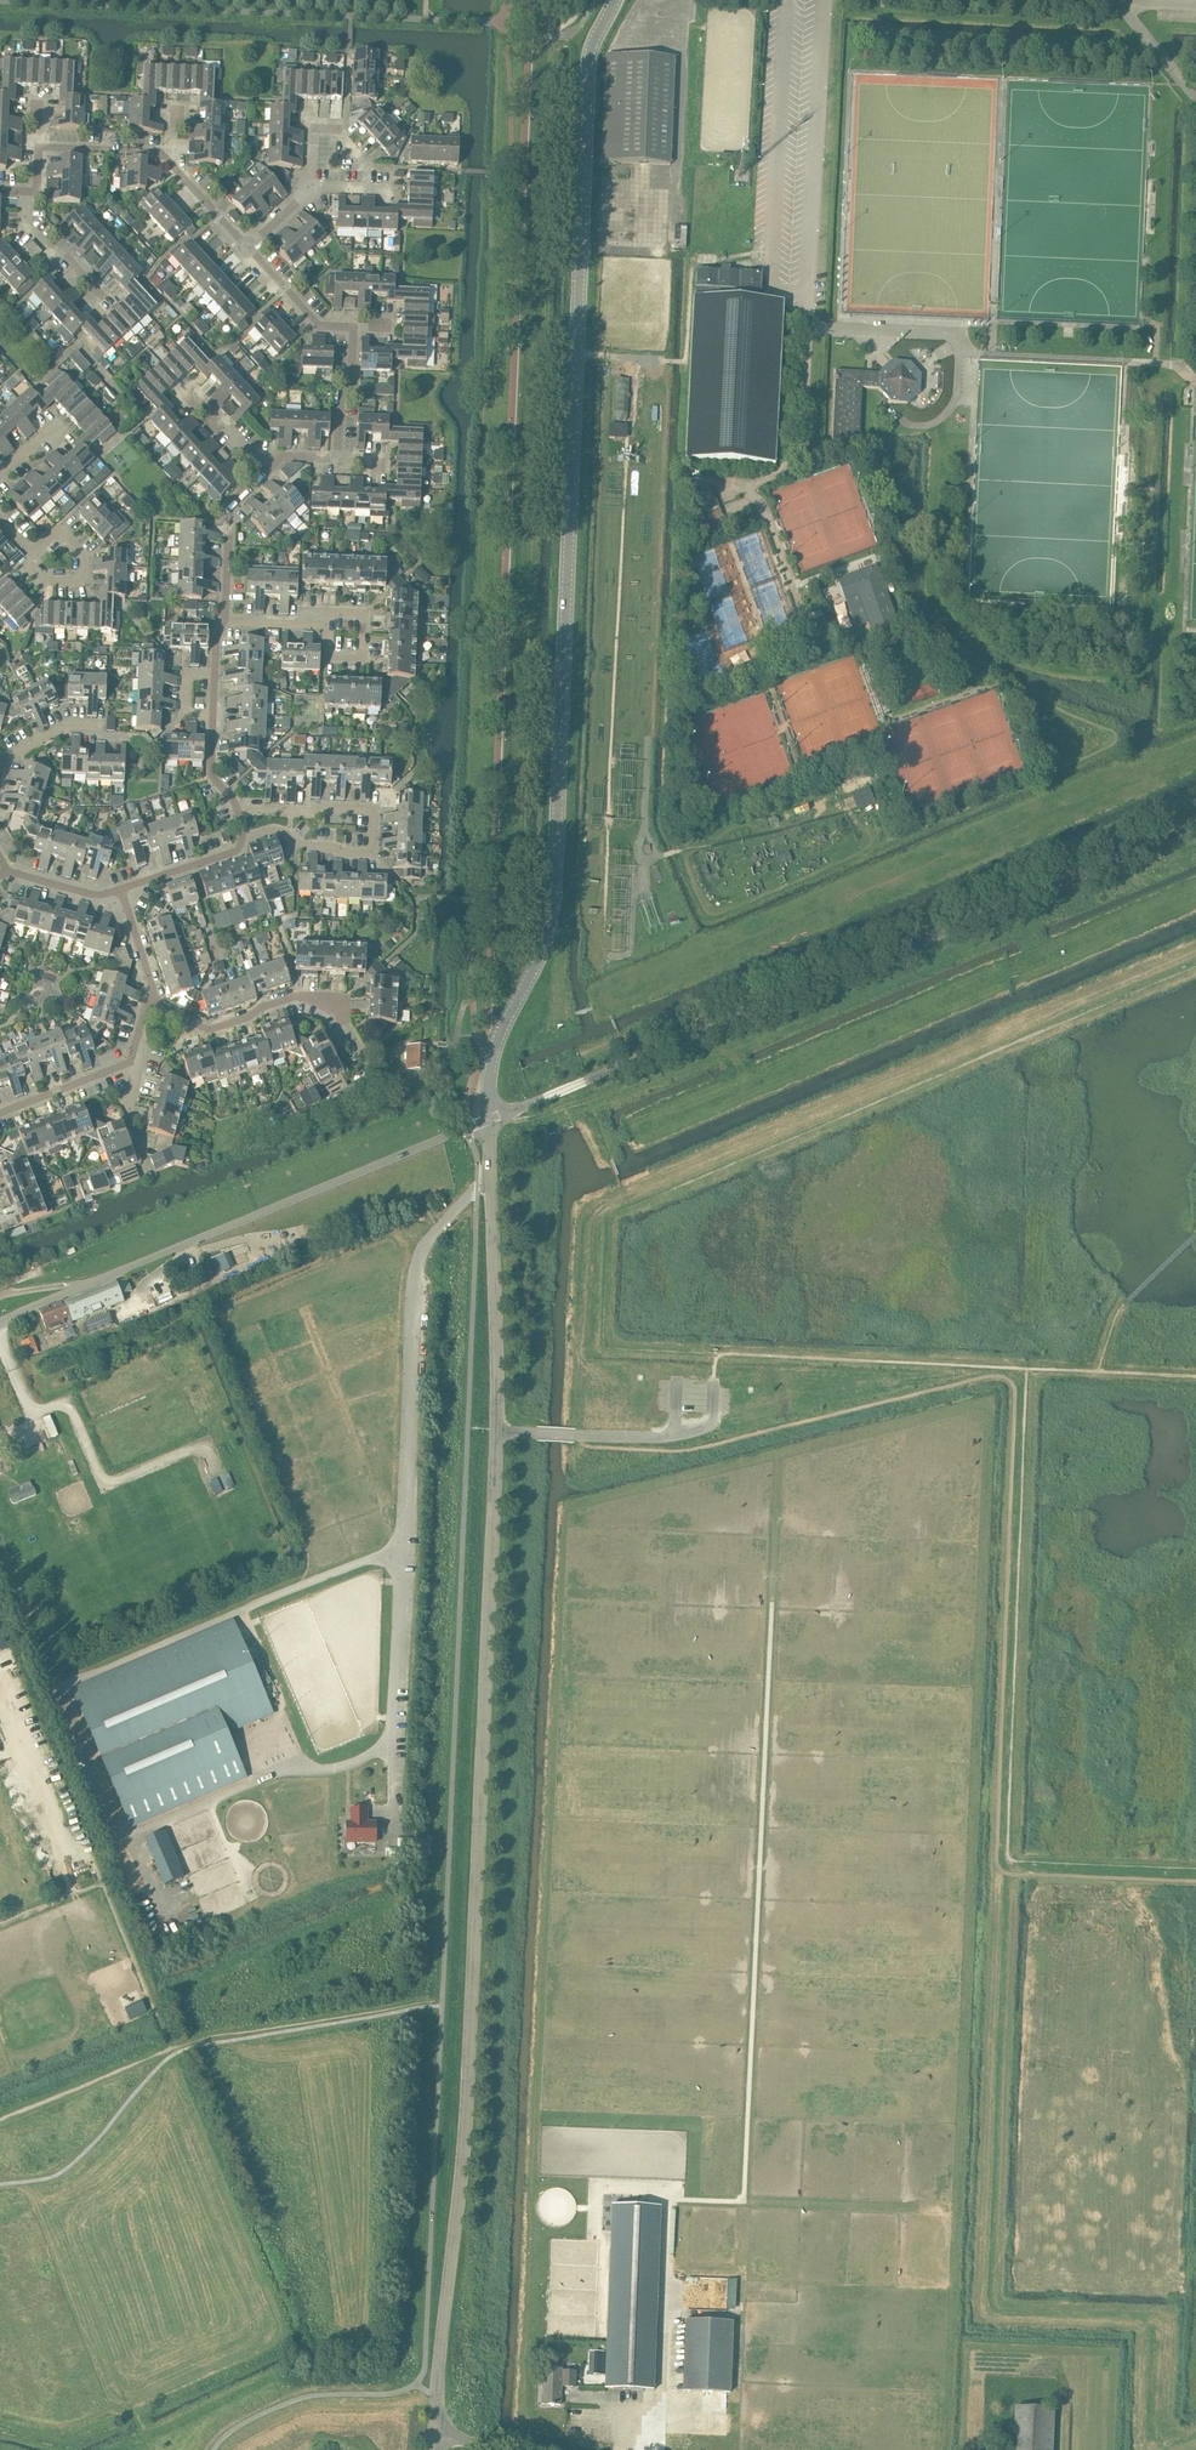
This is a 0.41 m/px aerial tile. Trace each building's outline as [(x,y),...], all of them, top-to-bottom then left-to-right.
[(354,52),(354,64),(378,65),(378,53),(354,52)] [(602,162),(670,165),(674,57),(606,55),(602,162)] [(14,86),(15,62),(0,61),(0,71),(3,71),(2,85),(14,86)] [(14,86),(26,86),(27,62),(15,62),(14,86)] [(26,86),(38,87),(39,63),(27,62),(26,86)] [(50,63),(39,63),(38,87),(49,87),(50,63)] [(49,87),(60,88),(61,88),(62,64),(50,63),(49,87)] [(60,88),(60,98),(73,99),(74,74),(79,74),(80,64),(62,64),(61,88),(60,88)] [(354,64),(353,76),(377,77),(378,65),(354,64)] [(155,92),(156,68),(138,67),(137,76),(143,77),(142,102),(155,102),(155,92)] [(167,68),(156,68),(155,92),(166,92),(167,68)] [(179,69),(167,68),(166,92),(178,93),(179,69)] [(191,69),(179,69),(178,93),(190,93),(191,69)] [(202,70),(191,69),(190,93),(201,94),(202,70)] [(201,94),(200,104),(213,105),(214,80),(220,80),(220,70),(202,70),(201,94)] [(296,99),(295,98),(296,74),(278,73),(278,83),(283,83),(282,108),(295,108),(296,99)] [(308,74),(296,74),(295,98),(307,98),(308,74)] [(319,75),(308,74),(307,98),(318,99),(319,75)] [(331,75),(319,75),(318,99),(330,99),(331,75)] [(331,75),(330,99),(342,100),(343,76),(331,75)] [(353,76),(353,88),(377,89),(377,77),(353,76)] [(377,89),(353,88),(352,106),(362,106),(362,100),(376,101),(377,89)] [(14,96),(0,96),(0,111),(8,111),(8,103),(14,103),(14,96)] [(65,114),(84,114),(84,99),(73,99),(60,98),(60,105),(66,105),(65,114)] [(155,102),(142,102),(131,101),(130,116),(148,117),(149,109),(154,109),(155,102)] [(206,111),(205,120),(224,121),(224,105),(213,105),(200,104),(200,111),(206,111)] [(414,108),(411,105),(406,110),(406,112),(408,115),(414,108)] [(295,108),(282,108),(271,107),(270,122),(289,123),(289,115),(295,115),(295,108)] [(370,134),(388,118),(379,109),(369,119),(365,115),(358,121),(370,134)] [(22,126),(22,120),(8,120),(8,111),(0,111),(0,125),(22,126)] [(84,114),(65,114),(65,122),(50,121),(50,128),(83,130),(84,114)] [(148,117),(130,116),(129,132),(162,133),(162,126),(148,126),(148,117)] [(370,134),(378,143),(395,126),(388,118),(370,134)] [(223,135),(224,121),(205,120),(205,128),(191,127),(190,134),(223,135)] [(270,122),(270,137),(302,139),(303,132),(288,132),(289,123),(270,122)] [(7,140),(7,132),(22,133),(22,126),(0,125),(0,140),(7,140)] [(395,126),(378,143),(390,156),(397,149),(393,145),(404,135),(395,126)] [(223,150),(223,135),(190,134),(190,140),(205,141),(204,149),(223,150)] [(270,137),(269,152),(287,152),(288,144),(302,145),(302,139),(270,137)] [(422,164),(423,139),(411,139),(411,153),(405,153),(405,163),(422,164)] [(435,140),(423,139),(422,164),(434,164),(435,140)] [(21,156),(21,149),(6,149),(7,140),(0,140),(0,155),(21,156)] [(447,140),(435,140),(434,164),(446,165),(447,140)] [(459,141),(447,140),(446,165),(458,165),(459,141)] [(223,150),(204,149),(204,157),(189,156),(189,163),(222,165),(223,150)] [(287,152),(269,152),(268,167),(301,168),(301,161),(287,161),(287,152)] [(0,155),(0,170),(5,170),(6,161),(20,162),(21,156),(0,155)] [(48,171),(81,173),(82,158),(63,157),(63,166),(48,165),(48,171)] [(127,175),(160,176),(160,170),(146,169),(146,161),(128,160),(127,175)] [(80,187),(81,173),(48,171),(48,178),(62,178),(62,187),(80,187)] [(254,181),(266,195),(272,189),(282,200),(287,195),(265,171),(254,181)] [(409,186),(433,187),(434,174),(410,173),(409,186)] [(160,176),(127,175),(127,190),(145,191),(145,182),(160,183),(160,176)] [(254,181),(243,191),(265,215),(270,211),(260,200),(266,195),(254,181)] [(433,198),(433,187),(409,186),(409,197),(433,198)] [(80,187),(62,187),(62,195),(47,194),(47,201),(80,202),(80,187)] [(149,216),(167,200),(159,191),(141,207),(149,216)] [(243,191),(232,201),(244,215),(251,209),(261,219),(265,215),(243,191)] [(352,230),(353,212),(345,212),(345,197),(338,197),(337,230),(352,230)] [(409,197),(408,208),(408,209),(432,210),(433,198),(409,197)] [(352,230),(367,231),(368,198),(362,198),(361,212),(353,212),(352,230)] [(367,231),(381,231),(382,213),(374,213),(374,198),(368,198),(367,231)] [(175,208),(167,200),(149,216),(157,225),(175,208)] [(79,232),(92,219),(82,208),(58,230),(62,235),(73,226),(79,232)] [(183,217),(175,208),(157,225),(165,233),(183,217)] [(382,213),(381,231),(397,232),(397,220),(398,208),(391,208),(390,213),(382,213)] [(431,228),(432,210),(408,209),(408,208),(404,208),(398,208),(397,220),(403,221),(413,221),(413,227),(431,228)] [(235,222),(240,217),(233,210),(228,215),(235,222)] [(301,233),(314,246),(325,236),(303,212),(298,217),(307,227),(301,233)] [(195,230),(183,217),(165,233),(173,242),(184,232),(188,237),(195,230)] [(102,230),(92,219),(79,232),(84,238),(73,248),(78,252),(102,230)] [(447,220),(446,230),(455,230),(456,221),(447,220)] [(134,231),(141,225),(139,222),(136,222),(130,227),(134,231)] [(141,225),(134,231),(138,235),(143,230),(143,227),(141,225)] [(303,256),(314,246),(301,233),(295,239),(285,228),(281,232),(303,256)] [(112,241),(102,230),(78,252),(82,257),(93,247),(98,253),(112,241)] [(303,256),(281,232),(276,236),(286,247),(280,253),(292,267),(293,265),(296,269),(306,260),(303,257),(303,256)] [(150,248),(157,241),(154,239),(152,239),(146,244),(150,248)] [(32,245),(34,244),(31,240),(24,246),(28,250),(32,245)] [(10,250),(1,241),(0,243),(0,259),(10,250)] [(122,251),(112,241),(98,253),(104,259),(93,269),(97,274),(122,251)] [(199,251),(191,243),(180,252),(176,248),(169,255),(181,268),(199,251)] [(34,244),(32,245),(28,250),(31,253),(38,247),(34,244)] [(145,257),(150,253),(146,249),(140,255),(142,257),(145,257)] [(10,250),(0,259),(0,275),(18,259),(10,250)] [(131,262),(122,251),(97,274),(102,278),(112,269),(118,275),(131,262)] [(181,268),(189,276),(207,260),(199,251),(181,268)] [(18,259),(0,275),(0,276),(8,284),(26,268),(18,259)] [(215,269),(207,260),(189,276),(197,285),(215,269)] [(131,262),(118,275),(124,281),(119,285),(124,290),(133,281),(142,273),(131,262)] [(694,297),(685,459),(690,459),(775,464),(783,314),(784,302),(776,301),(764,301),(761,301),(761,300),(762,274),(748,273),(732,272),(732,270),(731,266),(733,265),(725,267),(724,266),(723,267),(720,268),(720,269),(721,268),(722,270),(721,272),(718,271),(715,271),(697,270),(696,296),(696,297),(694,297)] [(20,297),(33,285),(30,281),(34,277),(26,268),(8,284),(20,297)] [(223,277),(215,269),(197,285),(205,294),(223,277)] [(327,276),(326,295),(334,296),(334,308),(341,309),(341,294),(350,295),(350,276),(335,276),(335,277),(327,276)] [(365,277),(350,276),(350,295),(358,295),(357,309),(363,310),(365,277)] [(32,293),(43,304),(56,292),(50,286),(55,282),(50,277),(32,293)] [(231,286),(223,277),(205,294),(213,302),(231,286)] [(379,277),(365,277),(363,310),(370,310),(370,295),(379,296),(379,277)] [(379,277),(379,296),(387,296),(387,302),(394,302),(394,290),(395,278),(379,277)] [(124,290),(131,297),(131,298),(131,297),(148,315),(161,303),(154,296),(150,300),(140,289),(133,281),(124,290)] [(428,303),(429,285),(411,285),(410,290),(400,290),(394,290),(394,302),(400,302),(404,303),(404,302),(428,303)] [(213,302),(221,311),(238,294),(231,286),(213,302)] [(43,304),(52,315),(77,293),(72,288),(62,298),(56,292),(43,304)] [(167,297),(174,290),(172,288),(169,288),(164,293),(167,297)] [(174,290),(167,297),(171,301),(176,296),(177,293),(174,290)] [(52,315),(62,326),(76,313),(70,307),(81,297),(77,293),(52,315)] [(221,311),(229,319),(246,303),(238,294),(221,311)] [(131,298),(123,305),(139,323),(148,315),(131,297),(131,298)] [(404,303),(404,314),(428,315),(428,303),(404,302),(404,303)] [(185,313),(192,306),(189,304),(187,303),(181,309),(185,313)] [(229,319),(241,332),(248,326),(244,322),(255,312),(246,303),(229,319)] [(24,307),(21,304),(14,310),(18,314),(23,309),(24,307)] [(123,305),(114,313),(131,331),(139,323),(123,305)] [(192,306),(185,313),(189,317),(194,312),(194,309),(192,306)] [(253,329),(262,338),(279,322),(267,309),(260,315),(264,319),(253,329)] [(76,313),(62,326),(72,337),(81,329),(90,321),(86,316),(81,319),(76,313)] [(114,313),(106,321),(122,339),(131,331),(114,313)] [(404,314),(403,325),(427,326),(434,327),(434,316),(428,315),(404,314)] [(81,329),(88,337),(98,348),(94,352),(100,359),(103,356),(113,347),(97,329),(97,328),(90,321),(81,329)] [(106,321),(97,328),(97,329),(113,347),(122,339),(106,321)] [(199,331),(206,325),(203,322),(200,322),(195,327),(199,331)] [(287,330),(279,322),(262,338),(270,347),(287,330)] [(206,325),(199,331),(203,335),(208,330),(208,327),(206,325)] [(403,325),(403,337),(427,338),(427,326),(403,325)] [(151,335),(158,343),(163,339),(164,336),(159,330),(157,330),(151,335)] [(287,330),(270,347),(278,356),(296,339),(287,330)] [(158,343),(151,335),(145,341),(145,343),(150,348),(153,348),(158,343)] [(312,336),(312,347),(311,350),(303,350),(303,352),(297,352),(288,373),(298,378),(302,368),(317,369),(318,336),(312,336)] [(332,370),(333,361),(333,351),(324,351),(325,336),(318,336),(317,369),(332,370)] [(204,358),(194,347),(198,344),(192,337),(179,349),(195,366),(195,367),(202,374),(211,366),(204,358)] [(403,337),(402,348),(402,349),(426,350),(427,338),(403,337)] [(375,371),(376,353),(368,353),(369,338),(362,338),(360,371),(375,371)] [(240,348),(237,344),(230,351),(232,353),(235,353),(240,348)] [(137,355),(141,351),(136,346),(133,345),(130,348),(137,355)] [(56,356),(59,354),(64,350),(61,348),(58,347),(53,352),(56,356)] [(137,355),(130,348),(128,350),(128,353),(133,358),(137,355)] [(376,353),(375,371),(391,372),(391,360),(392,348),(385,348),(385,353),(376,353)] [(426,368),(426,350),(402,349),(402,348),(397,348),(392,348),(391,360),(397,361),(407,361),(407,367),(426,368)] [(186,374),(195,367),(195,366),(179,349),(170,357),(186,374)] [(256,352),(250,357),(254,361),(261,355),(259,352),(256,352)] [(139,357),(145,364),(148,361),(148,358),(143,353),(139,357)] [(261,355),(254,361),(258,365),(263,360),(263,358),(261,355)] [(100,359),(97,361),(106,371),(112,365),(103,356),(100,359)] [(145,364),(139,357),(135,361),(140,367),(142,367),(145,364)] [(178,382),(186,374),(170,357),(161,364),(178,382)] [(220,358),(211,366),(202,374),(206,380),(211,376),(216,382),(230,369),(220,358)] [(890,403),(898,404),(908,404),(920,393),(921,376),(910,363),(893,362),(880,373),(836,371),(832,449),(859,450),(862,388),(879,389),(879,391),(890,403)] [(169,390),(178,382),(161,364),(153,372),(169,390)] [(240,380),(230,369),(216,382),(222,388),(211,398),(215,402),(240,380)] [(59,371),(50,380),(46,384),(50,388),(42,396),(38,399),(46,408),(50,405),(54,401),(72,384),(59,371)] [(22,381),(24,379),(18,372),(14,376),(19,381),(22,381)] [(161,398),(169,390),(153,372),(144,380),(161,398)] [(89,384),(97,377),(93,373),(87,378),(87,381),(89,384)] [(97,377),(89,384),(92,386),(95,387),(101,381),(97,377)] [(161,398),(144,380),(131,392),(138,399),(142,396),(156,410),(159,414),(168,405),(165,402),(162,398),(161,398)] [(250,391),(240,380),(215,402),(220,407),(230,397),(236,403),(250,391)] [(80,393),(72,384),(54,401),(62,409),(80,393)] [(19,401),(31,414),(37,409),(41,413),(46,408),(38,399),(30,390),(19,401)] [(105,401),(113,394),(109,390),(103,396),(103,399),(105,401)] [(250,391),(236,403),(242,409),(231,419),(235,424),(260,402),(250,391)] [(87,402),(80,393),(62,409),(70,418),(87,402)] [(113,394),(105,401),(108,404),(111,404),(116,399),(113,394)] [(19,401),(8,411),(31,435),(35,431),(25,420),(31,414),(19,401)] [(230,401),(221,410),(225,414),(233,406),(230,401)] [(70,418),(77,427),(95,410),(87,402),(70,418)] [(161,433),(174,421),(169,414),(173,410),(168,405),(159,414),(150,422),(161,433)] [(229,418),(238,410),(233,406),(225,414),(229,418)] [(77,427),(85,435),(103,419),(95,410),(77,427)] [(0,418),(0,423),(10,434),(16,428),(26,439),(31,435),(8,411),(0,418)] [(284,447),(286,414),(271,413),(270,432),(279,432),(278,447),(284,447)] [(300,415),(286,414),(284,447),(291,447),(291,433),(300,433),(300,415)] [(315,415),(300,415),(300,433),(308,433),(307,448),(314,448),(315,415)] [(315,415),(314,448),(320,448),(320,434),(329,434),(330,416),(315,415)] [(161,433),(171,444),(195,421),(191,417),(180,427),(174,421),(161,433)] [(373,436),(373,418),(358,417),(357,450),(364,450),(364,436),(373,436)] [(373,418),(373,436),(381,436),(381,442),(388,442),(388,430),(389,418),(373,418)] [(115,432),(103,419),(85,435),(82,438),(77,442),(86,451),(90,448),(98,440),(102,444),(115,432)] [(171,444),(181,455),(194,442),(188,436),(199,426),(195,421),(171,444)] [(9,455),(14,450),(4,440),(10,434),(0,423),(0,445),(9,455)] [(404,431),(399,430),(395,430),(388,430),(388,442),(394,443),(398,443),(398,442),(422,443),(423,426),(405,425),(404,431)] [(139,427),(132,434),(136,438),(142,433),(142,430),(139,427)] [(181,455),(191,466),(215,443),(211,439),(200,449),(194,442),(181,455)] [(70,457),(83,470),(94,460),(86,451),(77,442),(72,447),(76,451),(70,457)] [(398,443),(398,454),(422,455),(422,443),(398,442),(398,443)] [(191,466),(201,476),(214,464),(209,458),(219,448),(215,443),(191,466)] [(4,459),(9,455),(0,445),(0,454),(4,459)] [(72,480),(83,470),(70,457),(64,462),(54,451),(50,456),(72,480)] [(398,454),(397,466),(421,467),(422,455),(398,454)] [(61,490),(72,480),(50,456),(45,460),(55,471),(49,476),(61,490)] [(201,476),(210,487),(235,465),(230,460),(220,470),(214,464),(201,476)] [(235,465),(210,487),(221,498),(234,486),(228,479),(239,469),(235,465)] [(107,477),(111,473),(105,466),(102,469),(102,471),(107,477)] [(397,466),(397,477),(421,478),(421,467),(397,466)] [(51,500),(61,490),(49,476),(43,482),(33,471),(28,475),(51,500)] [(40,509),(51,500),(28,475),(24,480),(33,490),(27,496),(40,509)] [(326,510),(327,477),(321,477),(320,491),(312,491),(311,509),(326,510)] [(326,510),(340,510),(341,492),(333,492),(334,477),(327,477),(326,510)] [(397,477),(396,488),(396,489),(420,490),(421,478),(397,477)] [(340,510),(355,511),(356,478),(350,478),(349,492),(341,492),(340,510)] [(355,511),(369,512),(370,493),(362,493),(363,478),(356,478),(355,511)] [(268,483),(274,491),(294,513),(304,504),(301,501),(307,497),(294,483),(289,488),(287,486),(282,492),(271,480),(268,483)] [(275,498),(269,503),(285,521),(294,513),(274,491),(268,483),(264,487),(275,498)] [(945,499),(960,500),(960,488),(946,487),(945,499)] [(369,512),(369,517),(388,518),(388,512),(385,512),(385,501),(386,488),(379,488),(379,493),(370,493),(369,512)] [(420,508),(420,490),(396,489),(396,488),(392,488),(386,488),(385,501),(392,501),(401,501),(401,507),(420,508)] [(40,509),(27,496),(21,502),(11,491),(6,495),(29,520),(40,509)] [(87,524),(105,508),(109,504),(98,491),(93,495),(79,507),(83,511),(79,515),(87,524)] [(124,506),(131,499),(128,496),(122,501),(122,503),(124,506)] [(249,500),(256,508),(260,512),(276,529),(285,521),(269,503),(263,508),(253,497),(249,500)] [(131,499),(124,506),(127,509),(130,509),(135,504),(131,499)] [(260,512),(256,508),(249,500),(246,503),(256,515),(250,520),(267,538),(276,529),(260,512)] [(687,503),(692,517),(698,515),(693,501),(687,503)] [(113,516),(105,508),(87,524),(95,533),(113,516)] [(113,516),(95,533),(103,542),(114,532),(118,536),(125,529),(126,530),(129,527),(129,524),(118,512),(113,517),(113,516)] [(703,517),(687,522),(693,538),(709,533),(703,517)] [(204,537),(210,538),(220,538),(220,533),(204,533),(204,525),(180,524),(180,537),(204,537)] [(220,538),(210,538),(204,537),(180,537),(174,536),(174,549),(179,549),(203,550),(204,542),(220,543),(220,538)] [(93,566),(126,567),(127,546),(117,546),(117,552),(108,551),(108,560),(93,560),(93,566)] [(179,561),(209,562),(219,563),(219,558),(203,558),(203,550),(179,549),(179,561)] [(316,585),(317,558),(310,558),(310,552),(303,552),(301,589),(310,589),(310,585),(316,585)] [(329,590),(331,553),(324,553),(324,559),(317,558),(316,585),(322,586),(321,590),(329,590)] [(343,586),(344,559),(338,559),(338,553),(331,553),(329,590),(337,591),(337,586),(343,586)] [(344,559),(343,586),(349,587),(349,591),(357,591),(358,554),(352,554),(351,560),(344,559)] [(358,554),(357,591),(365,592),(365,587),(371,588),(370,592),(371,592),(372,561),(365,560),(365,554),(358,554)] [(219,563),(209,562),(179,561),(178,574),(202,575),(203,567),(219,567),(219,563)] [(372,561),(371,592),(379,592),(379,588),(385,588),(385,585),(390,590),(401,579),(386,563),(386,561),(372,561)] [(125,582),(126,567),(93,566),(93,572),(107,573),(107,581),(125,582)] [(259,613),(259,603),(259,597),(261,566),(248,566),(247,597),(255,597),(254,613),(259,613)] [(259,597),(259,603),(259,613),(264,613),(264,597),(272,598),(273,567),(261,566),(259,597)] [(280,598),(279,603),(279,614),(284,614),(284,604),(284,598),(285,567),(273,567),(272,598),(280,598)] [(284,598),(284,604),(284,614),(288,614),(289,599),(297,599),(298,568),(285,567),(284,598)] [(419,567),(413,572),(416,576),(422,570),(419,567)] [(875,567),(840,580),(847,598),(860,593),(865,592),(875,619),(870,621),(874,632),(896,624),(875,567)] [(178,586),(208,587),(218,588),(218,583),(202,582),(202,575),(178,574),(178,586)] [(18,591),(6,578),(0,583),(0,607),(18,591)] [(386,608),(417,610),(418,595),(416,595),(401,579),(390,590),(394,594),(391,594),(390,600),(386,600),(386,608)] [(125,582),(107,581),(107,589),(101,589),(101,596),(113,597),(125,597),(125,582)] [(218,588),(208,587),(178,586),(177,599),(201,600),(202,592),(218,592),(218,588)] [(26,599),(18,591),(0,607),(8,616),(26,599)] [(100,601),(100,607),(101,607),(100,631),(117,632),(118,613),(113,613),(113,602),(113,597),(101,596),(101,597),(100,601)] [(26,599),(8,616),(20,629),(27,622),(23,618),(34,608),(26,599)] [(53,629),(54,605),(42,604),(41,619),(36,618),(35,628),(53,629)] [(66,605),(54,605),(53,629),(65,629),(66,605)] [(77,606),(66,605),(65,629),(76,630),(77,606)] [(89,606),(77,606),(76,630),(88,630),(89,606)] [(100,607),(89,606),(88,630),(100,631),(101,607),(100,607)] [(385,622),(422,624),(423,617),(417,617),(417,610),(386,608),(386,609),(390,609),(390,614),(386,614),(385,622)] [(389,636),(416,637),(416,630),(422,631),(422,624),(385,622),(385,630),(389,630),(389,636)] [(183,650),(184,626),(171,625),(171,626),(166,626),(164,628),(163,637),(170,637),(170,641),(164,641),(160,645),(167,652),(170,649),(183,650)] [(195,666),(195,656),(195,650),(196,626),(184,626),(183,650),(191,650),(190,666),(195,666)] [(195,650),(195,656),(195,666),(199,666),(200,650),(208,651),(209,627),(196,626),(195,650)] [(283,631),(282,641),(282,647),(281,671),(294,671),(295,647),(287,647),(288,631),(283,631)] [(307,648),(308,642),(308,632),(303,632),(303,648),(295,647),(294,671),(306,672),(307,648)] [(308,632),(308,642),(307,648),(306,672),(319,672),(320,648),(312,648),(313,632),(308,632)] [(384,650),(421,651),(422,644),(416,644),(416,637),(389,636),(389,642),(384,642),(384,650)] [(223,652),(233,652),(238,653),(263,654),(263,641),(239,640),(239,647),(223,647),(223,652)] [(76,653),(76,644),(73,643),(67,643),(67,653),(76,653)] [(139,667),(163,668),(163,655),(167,652),(160,645),(155,649),(155,655),(152,655),(153,645),(145,645),(141,648),(141,654),(139,654),(139,667)] [(421,651),(384,650),(384,658),(388,658),(388,663),(384,663),(383,663),(415,665),(415,658),(421,658),(421,651)] [(238,653),(233,652),(223,652),(223,656),(238,657),(238,665),(262,666),(263,654),(238,653)] [(415,665),(383,663),(383,671),(387,672),(387,678),(390,678),(386,682),(396,694),(412,679),(414,679),(415,665)] [(222,677),(232,677),(237,677),(262,678),(262,666),(238,665),(238,673),(222,672),(222,677)] [(20,678),(28,673),(24,667),(16,672),(20,678)] [(162,680),(168,681),(178,681),(178,677),(162,676),(163,668),(139,667),(138,679),(162,680)] [(60,690),(63,701),(68,700),(80,700),(81,676),(68,676),(68,690),(60,690)] [(92,716),(93,706),(93,701),(94,677),(81,676),(80,700),(88,700),(87,716),(92,716)] [(93,701),(93,706),(92,716),(97,716),(97,701),(105,701),(106,677),(94,677),(93,701)] [(237,677),(232,677),(222,677),(222,681),(237,682),(237,690),(267,691),(261,690),(262,678),(237,677)] [(325,677),(324,714),(331,714),(331,708),(338,709),(339,682),(334,681),(334,677),(325,677)] [(339,682),(338,709),(345,709),(345,715),(352,715),(353,678),(345,678),(345,682),(339,682)] [(353,678),(352,715),(366,716),(366,710),(367,679),(367,683),(361,683),(361,678),(353,678)] [(178,681),(168,681),(162,680),(138,679),(138,692),(162,693),(162,685),(178,686),(178,681)] [(367,679),(366,710),(380,711),(380,709),(396,694),(386,682),(381,686),(381,683),(375,683),(375,679),(367,679)] [(35,687),(47,708),(58,702),(63,701),(60,690),(53,693),(46,681),(35,687)] [(36,714),(39,719),(44,728),(48,726),(40,712),(47,708),(35,687),(24,693),(36,714)] [(226,702),(237,703),(242,702),(266,703),(267,691),(237,690),(243,691),(242,698),(227,697),(226,702)] [(413,691),(405,699),(408,703),(417,703),(421,699),(413,691)] [(161,705),(167,706),(177,706),(177,701),(161,701),(162,693),(138,692),(137,704),(161,705)] [(32,716),(35,721),(40,730),(44,728),(39,719),(36,714),(24,693),(13,699),(15,703),(11,706),(18,718),(23,716),(25,720),(32,716)] [(242,702),(237,703),(226,702),(226,707),(242,707),(242,715),(266,716),(266,703),(242,702)] [(177,706),(167,706),(161,705),(137,704),(137,716),(161,717),(161,710),(177,711),(177,706)] [(0,731),(4,719),(13,721),(18,718),(11,706),(7,708),(0,706),(0,731)] [(226,727),(236,727),(241,727),(265,728),(266,716),(242,715),(241,722),(226,722),(226,727)] [(161,717),(137,716),(136,729),(152,730),(152,736),(156,740),(163,733),(160,730),(161,717)] [(191,738),(192,732),(192,722),(187,722),(187,738),(179,737),(178,761),(190,762),(191,738)] [(192,722),(192,732),(191,738),(190,762),(203,762),(204,738),(196,738),(197,722),(192,722)] [(241,727),(236,727),(226,727),(226,731),(241,732),(241,739),(235,739),(265,740),(265,728),(241,727)] [(178,761),(179,737),(166,737),(163,733),(156,740),(160,744),(166,745),(165,761),(178,761)] [(75,751),(76,745),(76,736),(71,735),(71,750),(63,750),(62,774),(74,775),(75,751)] [(76,736),(76,745),(75,751),(74,775),(86,775),(86,781),(88,751),(80,751),(81,736),(76,736)] [(263,757),(261,756),(258,753),(259,740),(265,741),(265,740),(235,739),(234,746),(219,746),(219,752),(229,752),(234,752),(247,752),(247,762),(252,767),(263,757)] [(99,782),(100,752),(101,742),(96,742),(95,757),(88,757),(88,751),(86,781),(99,782)] [(101,742),(100,752),(99,782),(111,782),(112,758),(104,758),(105,742),(101,742)] [(124,783),(125,753),(126,743),(120,743),(120,758),(112,758),(111,782),(124,783)] [(266,786),(266,792),(265,802),(270,802),(271,786),(279,787),(280,762),(267,762),(264,759),(263,757),(252,767),(257,773),(266,773),(266,786)] [(291,787),(291,793),(291,803),(295,803),(296,787),(303,788),(305,758),(304,758),(304,763),(292,763),(291,787)] [(315,798),(316,788),(316,782),(317,758),(305,758),(303,788),(304,788),(304,782),(311,782),(311,798),(315,798)] [(316,782),(316,788),(315,798),(320,798),(321,782),(328,783),(329,759),(317,758),(316,782)] [(340,799),(340,789),(341,783),(342,759),(329,759),(328,783),(336,783),(335,799),(340,799)] [(341,783),(340,789),(340,799),(345,799),(345,784),(353,784),(354,760),(342,759),(341,783)] [(364,800),(365,790),(365,784),(366,760),(354,760),(353,784),(361,784),(360,800),(364,800)] [(365,784),(365,790),(364,800),(369,800),(370,785),(378,785),(379,761),(366,760),(365,784)] [(379,761),(378,785),(390,785),(392,787),(399,781),(396,778),(391,778),(391,761),(379,761)] [(291,803),(291,793),(291,787),(292,763),(280,762),(279,787),(287,787),(286,803),(291,803)] [(8,774),(18,777),(23,778),(47,784),(50,772),(27,766),(24,774),(9,770),(8,774)] [(23,778),(18,777),(8,774),(7,779),(22,783),(20,790),(43,796),(47,784),(23,778)] [(404,786),(397,793),(399,794),(398,807),(422,808),(423,795),(417,795),(418,791),(410,791),(410,795),(407,795),(407,789),(404,786)] [(1,798),(11,801),(17,802),(40,808),(43,796),(20,790),(18,798),(3,794),(1,798)] [(172,798),(170,791),(162,793),(164,801),(172,798)] [(17,802),(11,801),(1,798),(0,803),(15,807),(13,814),(25,817),(23,826),(26,832),(38,824),(36,821),(40,808),(17,802)] [(145,811),(143,803),(136,805),(138,813),(145,811)] [(382,819),(392,819),(398,820),(422,821),(422,808),(398,807),(398,815),(382,814),(382,819)] [(71,813),(83,816),(84,808),(73,808),(71,813)] [(186,841),(188,846),(191,856),(195,854),(190,839),(198,837),(191,814),(179,818),(186,841)] [(191,856),(188,846),(186,841),(179,818),(167,821),(174,844),(181,842),(186,857),(191,856)] [(398,820),(392,819),(382,819),(382,824),(398,824),(397,832),(421,833),(422,821),(398,820)] [(162,848),(164,854),(167,864),(172,862),(166,847),(174,844),(167,821),(155,825),(162,848)] [(158,850),(159,855),(163,865),(167,864),(164,854),(162,848),(155,825),(144,829),(142,823),(141,824),(151,852),(158,850)] [(42,871),(45,861),(46,855),(53,832),(41,828),(38,824),(26,832),(29,837),(38,839),(34,852),(42,854),(37,869),(42,871)] [(137,850),(139,856),(142,866),(147,864),(142,849),(148,847),(150,852),(151,852),(141,824),(130,827),(137,850)] [(142,866),(139,856),(137,850),(130,827),(118,831),(125,854),(132,852),(137,867),(142,866)] [(46,855),(45,861),(42,871),(47,872),(51,856),(58,858),(65,835),(53,832),(46,855)] [(220,834),(223,843),(230,841),(227,832),(220,834)] [(381,844),(391,844),(397,844),(421,845),(421,833),(397,832),(397,840),(381,839),(381,844)] [(66,878),(69,868),(70,862),(77,838),(65,835),(58,858),(66,861),(62,876),(66,878)] [(70,862),(69,868),(66,878),(70,879),(75,863),(82,865),(90,836),(88,842),(77,838),(70,862)] [(91,878),(94,869),(96,863),(102,840),(90,836),(82,865),(84,860),(91,862),(87,877),(91,878)] [(294,894),(289,879),(280,882),(275,868),(276,866),(284,863),(275,837),(262,842),(280,898),(294,894)] [(94,869),(91,878),(96,879),(99,870),(100,864),(108,866),(110,859),(112,854),(115,843),(102,840),(96,863),(94,869)] [(267,903),(280,898),(262,842),(248,846),(252,857),(252,856),(267,903)] [(397,844),(391,844),(381,844),(381,848),(397,849),(396,857),(420,858),(421,845),(397,844)] [(312,869),(313,863),(313,854),(308,853),(308,869),(300,868),(299,893),(311,893),(312,869)] [(317,869),(318,864),(318,854),(313,854),(313,863),(312,869),(311,893),(323,894),(323,899),(325,869),(317,869)] [(271,913),(267,903),(252,856),(252,857),(239,861),(257,917),(271,913)] [(396,869),(394,871),(401,878),(401,879),(405,879),(419,880),(420,880),(420,879),(420,870),(420,858),(396,857),(396,869)] [(337,876),(337,870),(338,860),(333,860),(332,876),(325,875),(325,869),(323,899),(336,900),(337,876)] [(338,860),(337,870),(337,876),(336,900),(348,900),(349,876),(342,876),(342,861),(338,860)] [(244,922),(257,917),(239,861),(226,865),(244,922)] [(362,877),(362,871),(362,861),(357,861),(357,877),(349,876),(348,900),(361,901),(362,877)] [(362,861),(362,871),(362,877),(361,901),(373,901),(374,877),(366,877),(367,861),(362,861)] [(226,865),(213,869),(231,926),(244,922),(226,865)] [(231,926),(213,869),(199,874),(208,899),(215,897),(217,898),(222,913),(213,916),(218,930),(231,926)] [(374,877),(373,901),(391,902),(392,886),(395,883),(388,876),(387,878),(374,877)] [(179,883),(186,906),(198,902),(191,879),(179,883)] [(186,906),(179,883),(167,887),(172,903),(166,905),(163,910),(172,914),(174,910),(186,906)] [(26,928),(34,899),(37,890),(32,888),(28,903),(20,901),(20,903),(14,901),(11,903),(9,911),(8,911),(3,914),(10,926),(14,924),(26,928)] [(37,890),(34,899),(26,928),(38,931),(45,908),(37,905),(41,891),(37,890)] [(57,911),(58,906),(61,896),(56,895),(52,910),(45,908),(38,931),(50,934),(57,911)] [(61,896),(58,906),(57,911),(50,934),(62,937),(68,914),(61,912),(65,897),(61,896)] [(80,917),(82,912),(85,903),(80,901),(76,916),(68,914),(62,937),(74,941),(80,917)] [(85,903),(82,912),(80,917),(74,941),(85,944),(84,950),(92,921),(85,919),(89,904),(85,903)] [(151,938),(174,930),(170,918),(172,914),(163,910),(161,915),(162,921),(147,926),(151,938)] [(103,930),(104,924),(107,915),(102,913),(98,929),(91,927),(93,921),(92,921),(84,950),(96,953),(103,930)] [(3,914),(0,915),(0,940),(3,941),(6,928),(10,926),(3,914)] [(107,915),(104,924),(103,930),(96,953),(108,957),(109,955),(111,948),(115,933),(107,931),(111,916),(107,915)] [(198,919),(201,927),(206,926),(203,917),(198,919)] [(151,938),(155,950),(178,942),(174,930),(151,938)] [(261,935),(263,944),(269,942),(268,940),(270,940),(269,935),(266,936),(266,934),(261,935)] [(301,976),(309,976),(311,939),(304,939),(304,944),(296,944),(295,971),(301,972),(301,976)] [(323,972),(324,945),(317,945),(318,939),(311,939),(309,976),(317,977),(317,972),(323,972)] [(337,977),(338,940),(331,940),(331,946),(324,945),(323,972),(329,973),(329,977),(337,977)] [(351,978),(352,946),(345,946),(345,940),(338,940),(337,977),(345,978),(345,973),(350,974),(350,978),(351,978)] [(155,950),(159,961),(182,954),(178,942),(155,950)] [(237,944),(240,952),(245,950),(242,942),(237,944)] [(352,946),(351,978),(359,978),(359,974),(365,974),(365,971),(369,976),(381,965),(379,963),(366,949),(366,947),(352,946)] [(127,980),(132,961),(129,960),(125,947),(117,950),(111,948),(109,955),(115,957),(110,975),(127,980)] [(159,961),(162,973),(185,966),(182,954),(159,961)] [(235,957),(238,966),(244,964),(241,956),(235,957)] [(290,984),(282,961),(270,965),(278,988),(290,984)] [(218,963),(220,972),(226,970),(223,962),(218,963)] [(270,965),(259,969),(266,992),(278,988),(270,965)] [(366,994),(397,995),(398,981),(396,981),(383,967),(381,965),(369,976),(374,980),(371,980),(370,986),(366,986),(366,994)] [(162,973),(166,985),(189,978),(185,966),(162,973)] [(259,969),(247,973),(256,1001),(255,996),(266,992),(259,969)] [(123,992),(129,994),(139,997),(140,993),(125,988),(127,980),(110,975),(104,973),(100,986),(123,992)] [(244,1005),(256,1001),(247,973),(246,973),(248,978),(237,982),(244,1005)] [(193,1001),(197,992),(193,990),(189,978),(166,985),(170,997),(186,992),(188,998),(193,1001)] [(237,982),(225,986),(232,1009),(244,1005),(237,982)] [(139,997),(129,994),(123,992),(100,986),(97,998),(120,1004),(122,997),(137,1001),(139,997)] [(225,986),(213,990),(221,1013),(232,1009),(225,986)] [(221,1013),(213,990),(201,994),(197,992),(193,1001),(198,1003),(204,1001),(209,1017),(221,1013)] [(365,1008),(402,1010),(403,1003),(397,1002),(397,995),(366,994),(366,995),(370,995),(370,1000),(365,1000),(365,1008)] [(117,1016),(123,1018),(132,1021),(133,1016),(118,1012),(120,1004),(97,998),(93,1009),(117,1016)] [(402,1010),(365,1008),(365,1016),(369,1016),(369,1022),(402,1024),(402,1010)] [(132,1021),(123,1018),(117,1016),(93,1009),(90,1022),(88,1024),(98,1034),(106,1026),(113,1028),(115,1021),(131,1025),(132,1021)] [(281,1021),(273,1023),(285,1059),(283,1053),(288,1051),(296,1055),(303,1036),(298,1033),(292,1035),(288,1023),(282,1025),(281,1021)] [(261,1032),(272,1064),(270,1057),(277,1055),(278,1061),(285,1059),(273,1023),(266,1026),(267,1030),(261,1032)] [(82,1054),(85,1060),(88,1069),(93,1068),(87,1053),(94,1050),(91,1042),(98,1034),(88,1024),(85,1027),(73,1032),(82,1054)] [(57,1058),(59,1064),(63,1073),(67,1071),(61,1056),(68,1053),(70,1059),(60,1031),(48,1035),(57,1058)] [(88,1069),(85,1060),(82,1054),(73,1032),(62,1036),(60,1031),(70,1059),(78,1056),(84,1071),(88,1069)] [(272,1064),(261,1032),(263,1039),(258,1040),(257,1036),(249,1039),(261,1074),(267,1072),(266,1066),(272,1064)] [(63,1073),(59,1064),(57,1058),(48,1035),(36,1040),(45,1062),(53,1060),(59,1075),(63,1073)] [(334,1047),(330,1040),(326,1042),(323,1037),(312,1043),(309,1038),(303,1036),(296,1055),(304,1058),(306,1062),(301,1065),(334,1047)] [(261,1074),(249,1039),(242,1041),(243,1045),(237,1047),(246,1073),(253,1071),(254,1076),(261,1074)] [(34,1067),(36,1073),(39,1082),(44,1080),(38,1065),(45,1062),(36,1040),(25,1044),(34,1067)] [(39,1082),(36,1073),(34,1067),(25,1044),(13,1049),(24,1077),(25,1077),(23,1071),(29,1069),(35,1083),(39,1082)] [(246,1073),(237,1047),(232,1049),(231,1045),(223,1047),(235,1083),(241,1080),(239,1075),(246,1073)] [(220,1081),(209,1049),(203,1051),(202,1046),(194,1049),(206,1084),(219,1080),(219,1082),(220,1081)] [(387,1057),(389,1057),(389,1063),(393,1063),(393,1056),(391,1056),(392,1046),(375,1046),(375,1057),(380,1057),(380,1062),(387,1062),(387,1057)] [(406,1070),(424,1071),(425,1046),(407,1046),(406,1070)] [(235,1083),(223,1047),(215,1050),(217,1054),(212,1056),(209,1049),(220,1081),(226,1079),(228,1085),(235,1083)] [(313,1074),(337,1061),(334,1056),(338,1054),(334,1047),(301,1065),(305,1071),(310,1068),(313,1074)] [(13,1081),(15,1087),(19,1096),(24,1094),(18,1079),(24,1077),(13,1049),(15,1054),(4,1059),(13,1081)] [(206,1084),(194,1049),(187,1051),(188,1056),(182,1058),(186,1068),(179,1074),(190,1084),(191,1083),(204,1079),(206,1084)] [(15,1087),(13,1081),(4,1059),(0,1060),(0,1084),(1,1086),(9,1083),(15,1098),(19,1096),(15,1087)] [(337,1061),(313,1074),(317,1080),(312,1083),(315,1089),(341,1075),(348,1071),(344,1064),(340,1066),(337,1061)] [(155,1090),(191,1100),(185,1098),(189,1085),(190,1084),(179,1074),(173,1081),(163,1078),(161,1084),(157,1083),(155,1090)] [(315,1089),(289,1103),(296,1116),(320,1103),(315,1094),(324,1089),(327,1090),(331,1097),(348,1087),(341,1075),(315,1089)] [(191,1100),(155,1090),(153,1098),(157,1099),(155,1105),(181,1112),(183,1105),(189,1107),(191,1100)] [(181,1112),(155,1105),(154,1110),(149,1109),(147,1117),(183,1127),(185,1120),(179,1119),(181,1112)] [(93,1139),(101,1120),(94,1117),(88,1119),(84,1107),(78,1110),(76,1106),(69,1109),(82,1143),(83,1143),(81,1138),(86,1136),(93,1139)] [(82,1143),(69,1109),(61,1111),(63,1116),(57,1118),(67,1143),(74,1140),(76,1146),(82,1143)] [(43,1119),(57,1153),(63,1151),(61,1145),(67,1143),(57,1118),(52,1120),(50,1116),(43,1119)] [(148,1132),(156,1134),(158,1135),(173,1139),(176,1132),(181,1134),(183,1127),(147,1117),(145,1125),(149,1126),(148,1132)] [(32,1128),(42,1153),(48,1150),(50,1156),(57,1153),(43,1119),(36,1122),(37,1126),(32,1128)] [(110,1129),(107,1123),(101,1120),(93,1139),(100,1142),(102,1147),(96,1149),(96,1150),(131,1136),(128,1129),(124,1130),(122,1124),(110,1129)] [(42,1153),(32,1128),(26,1130),(25,1126),(17,1129),(23,1145),(17,1147),(14,1154),(33,1162),(36,1155),(42,1153)] [(158,1135),(156,1141),(169,1145),(172,1144),(173,1139),(158,1135)] [(107,1160),(132,1150),(130,1145),(134,1143),(131,1136),(96,1150),(99,1156),(104,1154),(107,1160)] [(174,1148),(172,1144),(169,1145),(156,1141),(154,1149),(160,1151),(161,1154),(174,1148)] [(150,1158),(156,1171),(175,1164),(188,1168),(192,1154),(174,1148),(161,1154),(150,1158)] [(132,1150),(107,1160),(109,1167),(104,1169),(106,1175),(107,1175),(134,1164),(135,1165),(141,1162),(138,1154),(134,1156),(132,1150)] [(32,1175),(30,1169),(33,1162),(14,1154),(11,1161),(13,1167),(0,1172),(0,1180),(0,1181),(4,1179),(7,1185),(32,1175)] [(118,1178),(121,1185),(140,1178),(135,1165),(134,1164),(107,1175),(106,1175),(79,1186),(86,1203),(92,1201),(91,1197),(110,1189),(106,1180),(116,1176),(118,1178)] [(32,1175),(7,1185),(9,1190),(5,1192),(7,1199),(42,1186),(40,1179),(34,1181),(32,1175)] [(17,1210),(42,1201),(39,1194),(45,1192),(42,1186),(7,1199),(10,1207),(14,1205),(17,1210)] [(42,1201),(17,1210),(19,1216),(15,1218),(18,1225),(52,1212),(50,1205),(44,1207),(42,1201)] [(225,1254),(213,1259),(214,1261),(218,1273),(231,1268),(226,1256),(225,1254)] [(116,1281),(64,1301),(71,1321),(119,1301),(120,1304),(123,1303),(122,1301),(124,1300),(122,1296),(131,1290),(126,1277),(116,1281)] [(64,1301),(63,1300),(39,1310),(48,1333),(72,1324),(71,1321),(64,1301)] [(20,1341),(24,1352),(37,1347),(33,1336),(20,1341)] [(228,1471),(219,1475),(225,1489),(234,1485),(228,1471)] [(223,1491),(217,1477),(207,1481),(214,1495),(223,1491)] [(21,1492),(10,1497),(13,1505),(30,1498),(36,1496),(30,1482),(19,1486),(21,1492)] [(72,1691),(130,1826),(246,1777),(227,1733),(273,1713),(233,1622),(72,1691)] [(367,1817),(367,1809),(351,1809),(351,1822),(347,1822),(347,1843),(375,1842),(375,1822),(365,1822),(365,1818),(366,1818),(367,1817)] [(142,1840),(162,1884),(183,1874),(163,1830),(142,1840)] [(143,2002),(125,2009),(129,2019),(147,2012),(143,2002)] [(654,2390),(659,2241),(660,2207),(660,2206),(650,2206),(612,2205),(611,2239),(605,2388),(643,2389),(643,2390),(654,2390)] [(683,2391),(730,2393),(732,2321),(685,2320),(683,2391)] [(574,2387),(574,2371),(562,2371),(562,2369),(544,2368),(542,2404),(561,2405),(561,2386),(574,2387)] [(1016,2406),(1014,2449),(1054,2449),(1056,2408),(1016,2406)]
